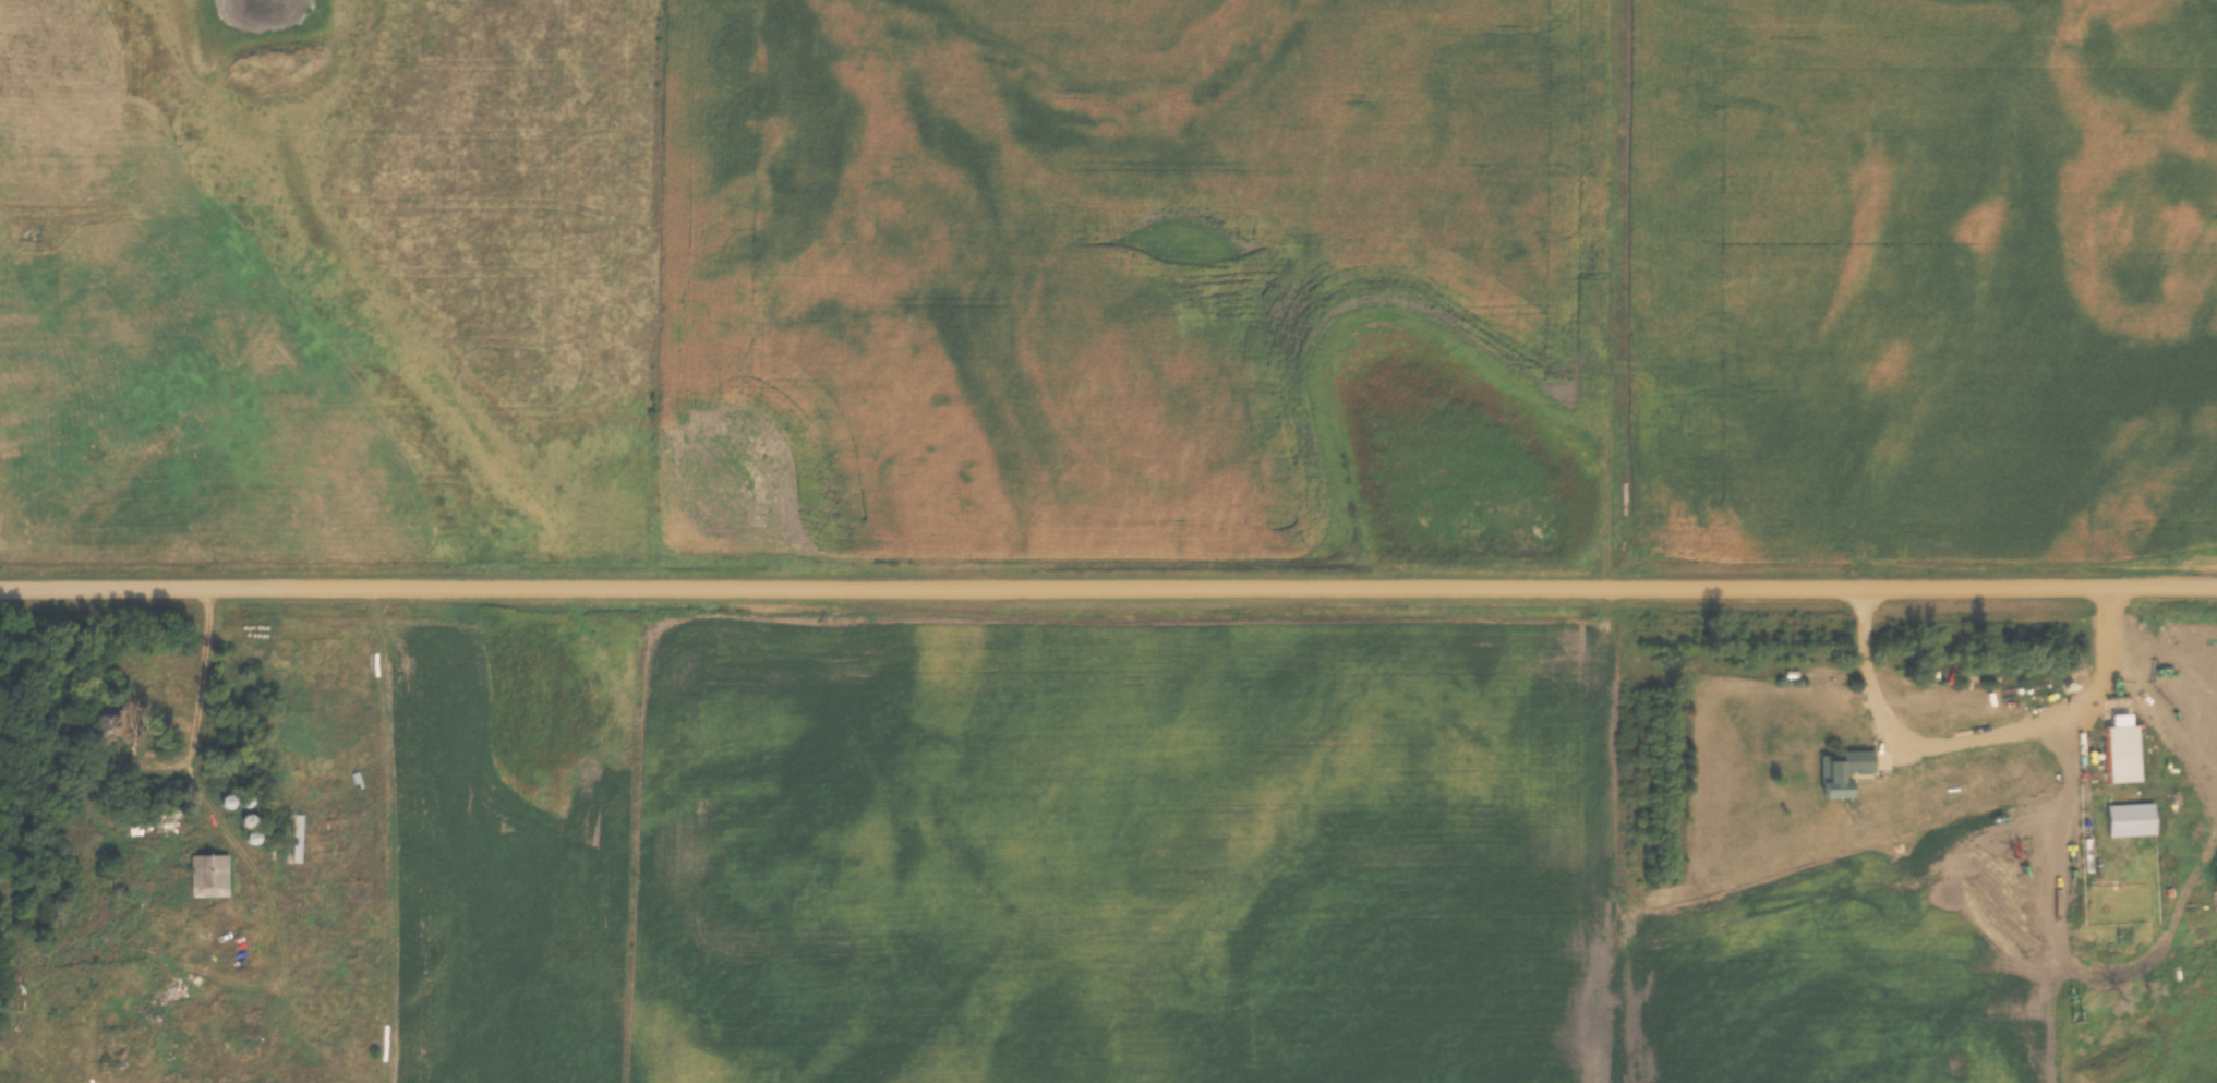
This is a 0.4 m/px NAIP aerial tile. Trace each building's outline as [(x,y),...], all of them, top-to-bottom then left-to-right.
[(2123,726),(2122,714),(2103,715),(2103,727),(2098,727),(2101,783),(2141,781),(2139,725),(2123,726)] [(1815,753),(1816,798),(1847,796),(1847,773),(1874,772),(1874,751),(1815,753)] [(2100,805),(2101,837),(2150,836),(2150,804),(2100,805)] [(231,856),(192,856),(192,898),(231,898),(231,856)]
